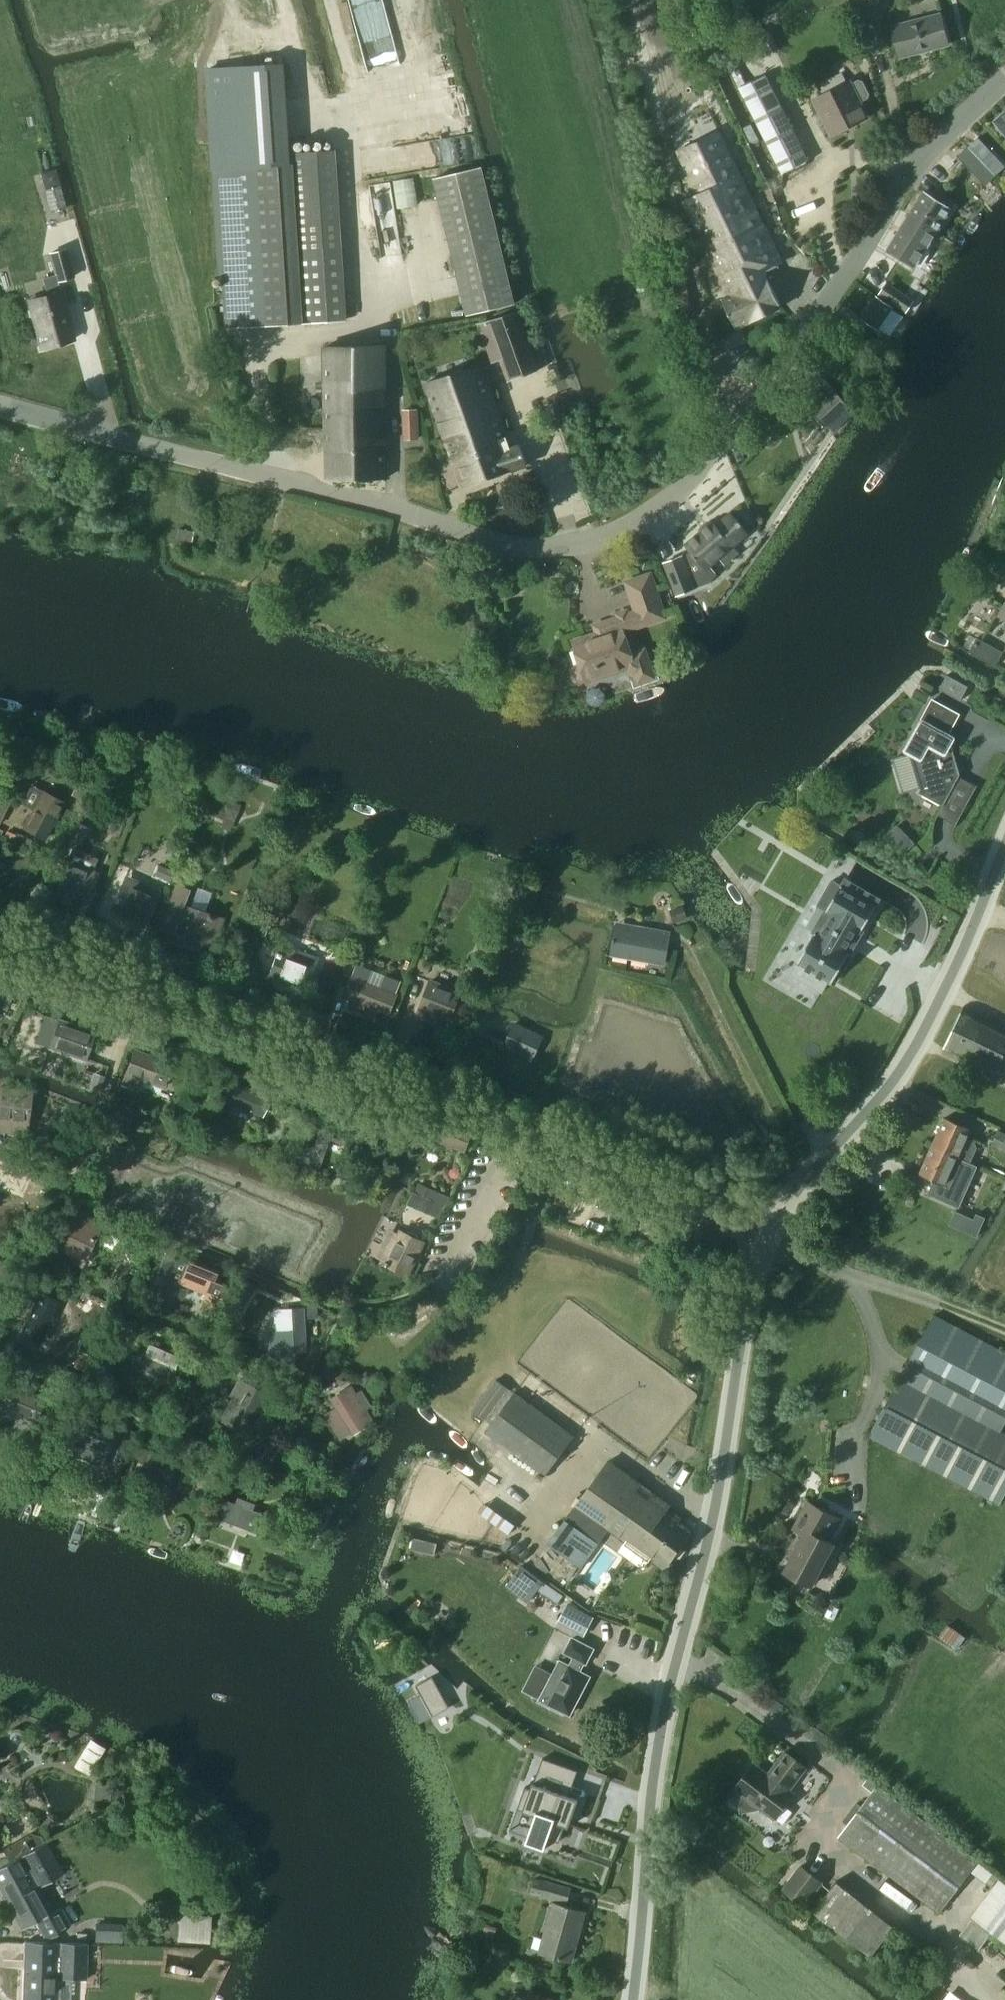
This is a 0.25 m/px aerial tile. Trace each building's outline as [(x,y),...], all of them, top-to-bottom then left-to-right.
[(941,13),(892,25),(900,56),(949,43),(941,13)] [(754,37),(757,43),(764,59),(780,49),(768,31),(757,34),(754,37)] [(281,64),(208,68),(215,168),(221,275),(223,275),(223,276),(226,328),(281,324),(295,323),(346,320),(337,160),(337,151),(287,153),(281,64)] [(809,159),(767,74),(739,88),(782,173),(809,159)] [(859,79),(853,83),(851,80),(813,99),(832,135),(870,116),(862,102),(869,98),(870,94),(864,81),(859,79)] [(993,121),(1004,136),(1004,111),(993,121)] [(681,149),(701,192),(684,200),(730,296),(723,299),(737,328),(752,321),(782,307),(769,279),(767,279),(764,272),(783,263),(719,130),(681,149)] [(992,151),(978,137),(969,146),(986,164),(994,157),(990,153),(992,151)] [(986,164),(969,146),(958,156),(977,176),(986,185),(996,175),(986,164)] [(482,167),(435,178),(468,315),(515,303),(482,167)] [(928,188),(938,195),(946,181),(936,175),(928,188)] [(59,185),(44,189),(50,213),(54,212),(66,208),(59,185)] [(910,213),(938,231),(952,208),(924,191),(910,213)] [(917,266),(938,231),(910,213),(888,248),(917,266)] [(42,278),(47,296),(60,292),(57,281),(73,277),(65,249),(49,254),(55,274),(42,278)] [(887,282),(880,293),(907,312),(914,301),(887,282)] [(60,292),(47,296),(28,301),(41,348),(73,339),(60,292)] [(863,318),(878,329),(893,307),(878,296),(863,318)] [(519,310),(490,320),(511,378),(541,369),(519,310)] [(365,382),(386,382),(385,346),(326,347),(327,478),(366,477),(366,450),(357,451),(356,425),(363,425),(362,417),(351,417),(350,407),(365,407),(365,382)] [(511,446),(507,436),(482,364),(426,383),(463,487),(526,464),(519,443),(511,446)] [(387,477),(386,382),(365,382),(365,407),(350,407),(351,417),(362,417),(363,425),(356,425),(357,451),(366,450),(366,477),(387,477)] [(850,405),(835,390),(812,412),(826,426),(850,405)] [(418,427),(403,428),(403,440),(419,439),(418,427)] [(713,522),(686,545),(692,551),(684,558),(683,556),(664,563),(676,594),(695,587),(692,579),(705,567),(706,569),(720,558),(727,567),(741,555),(733,546),(748,533),(741,525),(742,524),(740,521),(739,522),(731,513),(717,526),(713,522)] [(177,527),(176,538),(194,540),(195,530),(177,527)] [(581,680),(588,681),(628,668),(629,672),(634,674),(635,674),(639,685),(657,678),(647,646),(632,650),(626,630),(665,617),(651,574),(627,582),(636,610),(595,624),(597,632),(574,640),(582,664),(577,669),(581,680)] [(1004,651),(977,637),(969,651),(996,666),(1004,651)] [(968,687),(947,675),(939,689),(961,700),(968,687)] [(910,752),(893,758),(904,792),(922,786),(920,792),(944,805),(959,776),(961,774),(952,742),(955,737),(954,736),(950,734),(944,731),(952,717),(931,705),(923,719),(922,719),(921,720),(905,749),(905,750),(907,751),(910,752)] [(19,831),(41,843),(62,801),(40,790),(19,831)] [(4,813),(10,802),(8,796),(0,793),(0,815),(4,813)] [(77,822),(68,837),(79,843),(88,829),(77,822)] [(908,861),(917,845),(884,827),(875,843),(887,849),(886,852),(897,858),(898,855),(908,861)] [(58,866),(49,888),(83,901),(92,876),(90,876),(64,865),(62,864),(59,863),(57,866),(58,866)] [(158,864),(153,875),(169,882),(170,881),(171,878),(174,872),(174,871),(158,864)] [(818,905),(831,913),(818,934),(815,932),(797,964),(800,965),(795,974),(794,975),(822,992),(823,990),(828,981),(831,984),(850,952),(846,951),(859,929),(862,931),(877,905),(833,880),(818,905)] [(119,885),(109,910),(143,924),(153,899),(119,885)] [(180,906),(169,937),(201,949),(203,944),(213,914),(204,911),(181,903),(180,906)] [(687,919),(683,905),(668,910),(673,924),(687,919)] [(253,934),(263,938),(268,924),(257,921),(253,934)] [(664,963),(665,955),(669,932),(619,922),(613,954),(664,963)] [(476,950),(470,965),(475,967),(482,969),(488,954),(479,951),(476,950)] [(275,953),(267,975),(304,988),(312,966),(275,953)] [(319,972),(314,985),(328,990),(333,977),(319,972)] [(398,995),(350,976),(342,995),(391,1015),(398,995)] [(430,978),(419,1008),(451,1020),(461,994),(447,988),(448,985),(430,978)] [(1004,1052),(1004,1026),(964,1006),(943,1049),(994,1074),(1004,1052)] [(373,1023),(385,1027),(388,1018),(377,1013),(373,1023)] [(58,1021),(49,1046),(85,1059),(94,1034),(58,1021)] [(544,1035),(514,1021),(503,1047),(533,1061),(544,1035)] [(149,1056),(148,1059),(133,1053),(125,1076),(163,1089),(171,1067),(160,1063),(161,1060),(149,1056)] [(93,1070),(88,1085),(95,1087),(98,1088),(103,1073),(93,1070)] [(222,1080),(214,1100),(262,1117),(270,1096),(222,1080)] [(463,1098),(467,1087),(455,1083),(451,1094),(463,1098)] [(30,1116),(33,1088),(0,1084),(0,1113),(30,1116)] [(464,1152),(474,1132),(430,1114),(421,1135),(464,1152)] [(945,1118),(933,1145),(959,1156),(958,1157),(970,1162),(976,1147),(976,1143),(966,1139),(970,1129),(945,1118)] [(354,1135),(317,1122),(312,1134),(317,1135),(313,1147),(304,1143),(297,1164),(317,1171),(329,1140),(349,1147),(354,1135)] [(999,1130),(992,1144),(1004,1150),(1004,1133),(999,1130)] [(289,1153),(297,1141),(286,1133),(278,1145),(289,1153)] [(960,1206),(972,1177),(976,1165),(970,1162),(958,1157),(959,1156),(933,1145),(921,1173),(935,1179),(929,1192),(960,1206)] [(47,1154),(43,1166),(56,1170),(60,1158),(47,1154)] [(0,1162),(0,1186),(23,1195),(31,1173),(0,1162)] [(438,1191),(419,1182),(414,1192),(425,1197),(433,1201),(438,1191)] [(734,1188),(722,1183),(717,1195),(729,1199),(734,1188)] [(419,1210),(435,1217),(440,1204),(433,1201),(425,1197),(419,1210)] [(54,1238),(47,1251),(59,1257),(66,1244),(88,1256),(101,1230),(103,1225),(83,1215),(69,1208),(67,1213),(54,1238)] [(949,1225),(978,1237),(986,1217),(976,1213),(974,1219),(955,1211),(949,1225)] [(707,1223),(702,1238),(714,1242),(719,1227),(707,1223)] [(425,1242),(402,1231),(386,1264),(409,1275),(425,1242)] [(172,1255),(163,1273),(205,1290),(200,1303),(214,1309),(225,1282),(211,1276),(214,1268),(184,1256),(183,1259),(172,1255)] [(41,1290),(25,1328),(43,1335),(58,1297),(41,1290)] [(292,1329),(266,1331),(268,1359),(295,1369),(294,1351),(306,1351),(304,1308),(291,1309),(292,1329)] [(308,1319),(317,1318),(317,1310),(308,1310),(308,1319)] [(222,1317),(215,1331),(229,1338),(235,1323),(234,1326),(222,1317)] [(142,1354),(136,1366),(170,1382),(176,1370),(142,1354)] [(95,1362),(89,1375),(101,1381),(108,1368),(95,1362)] [(323,1364),(318,1374),(330,1381),(335,1372),(323,1364)] [(341,1374),(335,1379),(339,1386),(346,1382),(341,1374)] [(900,1377),(869,1435),(999,1505),(1004,1494),(1004,1432),(900,1377)] [(266,1394),(238,1378),(228,1396),(230,1398),(217,1421),(244,1435),(256,1412),(260,1415),(266,1406),(261,1403),(266,1394)] [(471,1412),(485,1421),(509,1388),(495,1379),(471,1412)] [(33,1422),(45,1397),(14,1382),(2,1407),(33,1422)] [(371,1418),(364,1407),(367,1405),(357,1389),(352,1392),(348,1386),(330,1397),(331,1399),(329,1400),(347,1429),(350,1434),(365,1426),(363,1423),(371,1418)] [(515,1391),(486,1430),(486,1431),(503,1444),(545,1476),(575,1435),(515,1391)] [(77,1415),(64,1452),(99,1465),(113,1428),(77,1415)] [(141,1445),(131,1472),(166,1485),(176,1459),(141,1445)] [(671,1505),(637,1480),(609,1460),(549,1543),(581,1566),(609,1529),(664,1570),(691,1533),(665,1513),(671,1505)] [(304,1501),(301,1487),(288,1490),(292,1504),(304,1501)] [(260,1536),(268,1517),(252,1510),(254,1504),(236,1497),(234,1503),(217,1496),(209,1516),(260,1536)] [(834,1543),(828,1540),(840,1518),(807,1501),(793,1528),(804,1534),(784,1570),(812,1585),(834,1543)] [(194,1536),(194,1538),(194,1540),(196,1542),(197,1543),(199,1544),(201,1543),(203,1542),(204,1540),(205,1538),(204,1536),(203,1535),(201,1533),(199,1533),(197,1534),(196,1535),(194,1536)] [(414,1535),(411,1549),(435,1554),(438,1541),(414,1535)] [(537,1590),(540,1585),(534,1580),(531,1584),(516,1573),(506,1586),(528,1602),(537,1590)] [(540,1585),(537,1590),(558,1604),(564,1595),(543,1581),(540,1585)] [(567,1604),(557,1622),(584,1636),(594,1617),(567,1604)] [(541,1699),(570,1714),(590,1676),(580,1671),(585,1662),(586,1662),(593,1649),(573,1638),(566,1652),(575,1656),(570,1666),(561,1661),(541,1699)] [(433,1676),(416,1685),(433,1716),(450,1708),(433,1676)] [(760,1808),(770,1815),(774,1819),(794,1793),(789,1790),(806,1768),(785,1752),(775,1765),(769,1774),(754,1763),(744,1776),(735,1789),(744,1795),(739,1801),(741,1812),(759,1810),(760,1808)] [(525,1787),(518,1809),(535,1815),(526,1843),(545,1850),(548,1839),(559,1843),(565,1826),(574,1798),(571,1797),(571,1796),(569,1796),(567,1795),(572,1782),(538,1771),(534,1783),(532,1789),(531,1789),(525,1787)] [(878,1785),(838,1837),(939,1914),(979,1861),(878,1785)] [(95,1788),(94,1801),(108,1803),(109,1789),(95,1788)] [(2,1850),(9,1863),(29,1852),(21,1839),(2,1850)] [(9,1863),(0,1868),(0,1890),(21,1929),(38,1920),(48,1938),(69,1927),(59,1908),(51,1912),(38,1887),(63,1873),(47,1843),(29,1852),(9,1863)] [(979,1863),(972,1872),(991,1887),(998,1878),(979,1863)] [(805,1907),(824,1882),(800,1864),(781,1889),(805,1907)] [(567,1903),(570,1887),(535,1877),(531,1893),(567,1903)] [(585,1913),(554,1904),(540,1952),(572,1961),(585,1913)] [(972,1919),(960,1935),(979,1949),(991,1933),(972,1919)] [(95,1923),(94,1942),(111,1943),(111,1923),(95,1923)] [(487,1923),(483,1935),(494,1938),(498,1927),(487,1923)] [(23,1999),(56,1999),(57,1978),(86,1979),(87,1944),(24,1942),(23,1999)] [(524,1986),(517,1999),(553,1999),(524,1986)]
